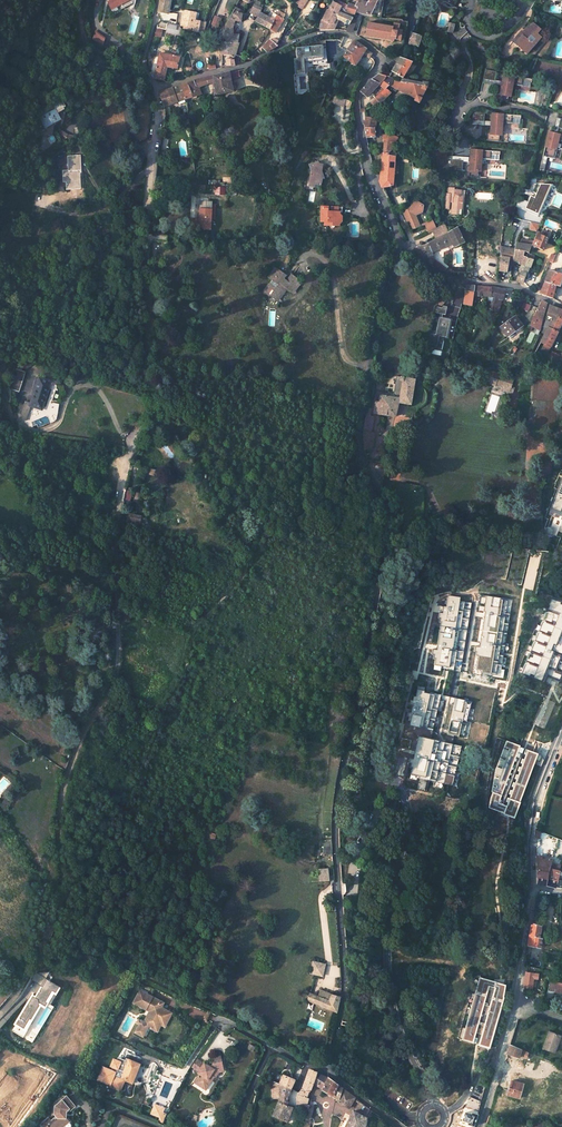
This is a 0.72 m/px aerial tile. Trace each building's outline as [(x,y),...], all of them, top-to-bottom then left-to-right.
[(157,15),(166,17),(169,4),(167,4),(168,0),(160,0),(157,15)] [(307,0),(297,0),(294,5),(301,9),(307,0)] [(376,3),(371,0),(368,0),(366,4),(356,1),(354,8),(346,5),(345,7),(334,1),(332,4),(331,5),(344,11),(344,12),(353,14),(353,12),(356,12),(357,11),(361,12),(361,14),(362,14),(370,16),(376,3)] [(443,3),(442,5),(449,9),(451,6),(452,0),(436,0),(443,3)] [(344,11),(331,5),(329,9),(343,15),(344,12),(344,11)] [(328,12),(326,11),(321,21),(320,21),(318,30),(319,32),(332,31),(337,21),(348,26),(352,20),(343,15),(329,9),(328,12)] [(238,43),(240,35),(234,34),(234,27),(235,21),(241,21),(243,13),(233,11),(225,26),(225,42),(238,43)] [(274,35),(282,21),(275,17),(272,23),(269,21),(260,16),(255,24),(274,35)] [(193,19),(183,17),(180,28),(193,30),(192,34),(201,35),(203,25),(192,23),(193,19)] [(220,20),(214,18),(211,26),(217,28),(220,20)] [(356,21),(352,20),(348,26),(344,33),(349,34),(356,21)] [(165,24),(155,22),(154,29),(155,29),(153,37),(159,38),(161,30),(178,34),(179,31),(178,28),(165,26),(165,24)] [(367,22),(364,37),(389,41),(389,42),(390,42),(391,42),(392,42),(393,41),(393,40),(399,41),(401,30),(397,30),(398,24),(393,23),(392,27),(367,22)] [(539,28),(531,22),(528,26),(527,25),(523,31),(524,32),(523,34),(520,31),(513,40),(516,42),(514,45),(519,49),(521,46),(525,50),(537,36),(538,35),(535,33),(539,28)] [(446,33),(452,34),(455,27),(450,25),(446,33)] [(100,44),(105,38),(96,30),(91,36),(100,44)] [(416,49),(420,39),(413,37),(410,36),(408,45),(416,49)] [(521,46),(519,49),(527,56),(540,39),(537,36),(525,50),(521,46)] [(271,40),(271,39),(262,49),(264,51),(267,51),(277,46),(276,44),(271,40)] [(356,65),(364,54),(369,58),(371,56),(372,53),(366,49),(354,41),(345,57),(356,65)] [(238,43),(225,42),(221,42),(221,55),(236,54),(240,43),(238,43)] [(179,57),(160,53),(154,78),(163,80),(166,66),(177,69),(179,57)] [(422,85),(401,80),(411,64),(404,62),(399,59),(387,78),(392,80),(400,83),(426,88),(426,84),(422,83),(422,85)] [(494,81),(495,72),(484,70),(482,79),(494,81)] [(195,81),(178,88),(183,101),(199,94),(197,89),(210,86),(214,102),(220,101),(219,97),(233,93),(228,74),(212,78),(195,81)] [(360,94),(367,102),(371,99),(376,103),(378,104),(388,94),(384,92),(392,80),(387,78),(377,75),(369,82),(360,92),(360,94)] [(521,86),(522,82),(530,83),(531,80),(502,75),(501,82),(500,87),(499,91),(496,90),(494,100),(506,103),(507,97),(509,98),(512,85),(521,86)] [(395,92),(396,90),(405,95),(404,97),(416,104),(417,104),(420,100),(419,99),(426,88),(400,83),(392,80),(384,92),(388,94),(390,95),(392,91),(395,92)] [(168,91),(158,94),(162,110),(184,104),(183,101),(178,88),(168,91)] [(343,106),(345,98),(335,96),(334,104),(343,106)] [(39,115),(45,126),(50,124),(55,122),(61,119),(56,111),(65,106),(61,98),(39,115)] [(483,122),(484,113),(472,112),(471,121),(483,122)] [(501,136),(502,123),(511,124),(511,119),(520,119),(520,116),(491,114),(490,122),(490,127),(490,131),(486,131),(486,141),(498,141),(499,136),(501,136)] [(363,124),(365,139),(375,138),(374,129),(376,121),(370,119),(365,118),(363,124)] [(556,118),(552,134),(547,132),(541,156),(552,159),(557,140),(561,142),(561,120),(556,118)] [(65,139),(67,137),(67,134),(60,130),(59,132),(59,138),(65,139)] [(392,136),(383,135),(381,143),(383,144),(382,154),(387,152),(390,153),(397,139),(392,136)] [(465,177),(477,178),(478,172),(480,172),(481,159),(490,160),(491,155),(499,155),(499,152),(470,150),(469,158),(468,158),(467,163),(469,163),(469,167),(466,167),(465,177)] [(381,186),(390,186),(395,157),(382,154),(378,181),(380,186),(381,186)] [(65,179),(65,186),(77,186),(77,169),(81,169),(80,155),(67,155),(67,169),(62,169),(62,179),(65,179)] [(450,170),(461,171),(462,161),(451,160),(450,170)] [(311,170),(311,184),(311,187),(314,187),(314,184),(315,184),(315,188),(319,188),(321,188),(321,184),(322,180),(324,179),(324,175),(322,174),(322,166),(320,166),(319,165),(318,163),(309,168),(310,169),(310,170),(311,170)] [(528,190),(532,192),(536,184),(529,183),(528,190)] [(536,193),(532,192),(528,190),(526,196),(530,197),(528,202),(525,208),(537,213),(548,188),(540,185),(538,189),(538,188),(536,193)] [(449,214),(456,215),(457,210),(460,210),(461,198),(459,198),(459,193),(453,192),(453,190),(447,190),(447,195),(442,195),(441,209),(446,210),(447,203),(450,204),(449,214)] [(525,208),(528,202),(518,197),(516,204),(525,208)] [(199,202),(198,230),(209,231),(211,203),(199,202)] [(336,222),(337,217),(334,213),(335,210),(339,210),(340,207),(325,206),(325,209),(318,209),(317,222),(323,222),(323,225),(325,225),(326,226),(327,227),(328,227),(328,228),(328,227),(329,227),(330,227),(331,226),(333,226),(334,224),(336,222)] [(400,214),(411,233),(419,228),(414,218),(414,216),(420,213),(420,210),(419,207),(415,206),(400,214)] [(437,270),(448,274),(449,270),(441,265),(433,261),(431,251),(437,248),(438,250),(446,247),(451,245),(453,249),(464,244),(457,228),(447,233),(443,226),(435,230),(431,222),(424,225),(429,233),(431,232),(434,240),(427,244),(425,245),(415,248),(419,259),(428,266),(431,264),(435,265),(437,270)] [(529,230),(537,232),(540,224),(531,222),(529,230)] [(535,248),(542,251),(547,239),(546,238),(548,234),(541,231),(540,234),(537,232),(533,242),(531,246),(535,247),(535,248)] [(146,249),(152,250),(153,241),(168,243),(169,236),(148,234),(146,249)] [(517,283),(523,283),(523,282),(524,278),(526,267),(529,268),(531,260),(526,258),(521,257),(522,253),(525,254),(525,255),(527,256),(528,253),(531,247),(520,245),(516,245),(515,250),(499,248),(498,272),(507,273),(509,260),(513,261),(521,262),(520,266),(518,274),(517,283)] [(551,299),(556,286),(559,287),(561,278),(561,275),(561,274),(561,264),(552,260),(551,262),(550,262),(539,293),(539,294),(551,299)] [(281,273),(276,268),(269,276),(273,280),(264,291),(270,296),(273,292),(279,298),(286,289),(291,294),(301,283),(292,275),(288,281),(280,275),(281,273)] [(462,304),(470,306),(472,295),(488,298),(484,309),(496,312),(498,300),(500,300),(502,290),(490,287),(465,285),(465,290),(462,304)] [(536,308),(532,316),(540,321),(541,317),(545,305),(544,303),(540,301),(536,308)] [(522,303),(521,309),(528,311),(530,304),(522,303)] [(435,305),(434,313),(443,315),(445,307),(435,305)] [(549,305),(548,306),(547,314),(551,316),(549,321),(549,322),(545,321),(542,328),(543,329),(541,332),(544,333),(543,336),(542,336),(539,342),(543,344),(548,346),(550,347),(557,329),(558,326),(560,320),(561,321),(561,311),(549,305)] [(499,325),(506,335),(521,324),(514,315),(499,325)] [(438,317),(434,335),(445,337),(449,320),(438,317)] [(551,353),(547,360),(554,364),(558,356),(551,353)] [(27,366),(24,370),(28,372),(30,369),(34,367),(32,363),(27,366)] [(13,389),(22,392),(29,372),(28,372),(24,370),(19,369),(13,389)] [(494,386),(494,384),(503,387),(502,390),(507,392),(509,386),(511,381),(497,376),(498,374),(491,372),(487,384),(494,386)] [(372,413),(394,417),(396,402),(409,405),(413,380),(394,376),(391,394),(380,391),(377,404),(374,403),(372,413)] [(44,409),(45,409),(54,382),(42,378),(33,406),(34,406),(44,409)] [(51,411),(49,413),(50,415),(53,422),(54,423),(59,419),(62,404),(54,402),(51,411)] [(30,406),(24,404),(19,418),(25,420),(30,406)] [(44,409),(34,406),(32,412),(42,415),(44,409)] [(369,409),(366,408),(364,414),(363,420),(362,430),(362,435),(363,450),(370,450),(373,433),(369,432),(372,417),(368,416),(369,409)] [(368,496),(373,494),(369,484),(364,487),(368,496)] [(126,490),(123,500),(129,501),(132,491),(126,490)] [(126,522),(139,525),(141,516),(128,513),(126,522)] [(543,682),(546,675),(559,680),(561,674),(561,604),(551,599),(521,673),(543,682)] [(323,841),(323,855),(332,855),(331,841),(323,841)] [(555,887),(558,877),(561,879),(561,871),(550,868),(552,860),(547,859),(536,860),(537,884),(542,885),(547,886),(555,887)] [(319,867),(320,880),(328,879),(327,867),(319,867)] [(531,925),(527,944),(540,947),(542,938),(544,939),(547,928),(542,927),(541,931),(539,930),(540,925),(533,924),(531,925)] [(311,960),(308,974),(321,977),(325,964),(311,960)] [(525,972),(524,982),(531,984),(533,974),(525,972)] [(46,1002),(45,1001),(51,990),(55,991),(58,985),(46,979),(35,997),(32,996),(16,1023),(23,1028),(29,1018),(30,1018),(38,1005),(38,1004),(39,1002),(45,1005),(46,1002)] [(549,986),(557,987),(557,989),(561,991),(561,982),(550,979),(549,986)] [(23,1028),(16,1023),(12,1029),(24,1036),(41,1006),(46,1009),(47,1007),(54,994),(56,995),(61,987),(58,985),(55,991),(51,990),(45,1001),(46,1002),(45,1005),(39,1002),(38,1004),(38,1005),(30,1018),(29,1018),(23,1028)] [(306,1000),(336,1012),(339,995),(321,988),(318,995),(309,991),(306,1000)] [(160,1002),(140,992),(134,1003),(151,1012),(148,1017),(150,1017),(146,1023),(145,1023),(146,1022),(143,1021),(142,1021),(141,1021),(135,1033),(142,1036),(148,1026),(153,1028),(156,1028),(161,1017),(164,1016),(166,1012),(165,1010),(158,1006),(160,1002)] [(542,1048),(554,1052),(557,1043),(555,1042),(558,1034),(548,1031),(542,1048)] [(255,1047),(249,1044),(246,1049),(252,1052),(255,1047)] [(509,1045),(507,1054),(519,1057),(519,1055),(525,1057),(526,1052),(509,1045)] [(102,1066),(97,1080),(110,1085),(110,1087),(120,1091),(124,1080),(132,1084),(140,1064),(125,1058),(125,1060),(117,1057),(116,1060),(113,1059),(110,1066),(116,1069),(115,1072),(102,1066)] [(200,1075),(194,1083),(206,1091),(214,1078),(215,1078),(218,1072),(223,1071),(220,1058),(211,1060),(212,1062),(206,1064),(205,1063),(204,1064),(197,1059),(192,1067),(199,1072),(198,1074),(200,1075)] [(348,1109),(355,1098),(327,1076),(315,1071),(309,1069),(302,1087),(298,1092),(297,1093),(295,1100),(299,1102),(308,1105),(309,1099),(304,1097),(307,1090),(310,1091),(312,1084),(323,1088),(323,1089),(338,1100),(337,1102),(347,1109),(348,1109)] [(271,1115),(286,1121),(288,1115),(286,1114),(290,1106),(286,1104),(287,1101),(286,1099),(287,1095),(290,1089),(294,1090),(298,1082),(283,1075),(278,1084),(278,1102),(271,1115)] [(507,1095),(520,1098),(523,1084),(511,1081),(507,1095)] [(65,1110),(66,1112),(74,1105),(65,1095),(64,1096),(71,1105),(65,1110)] [(49,1119),(44,1123),(48,1126),(54,1126),(61,1121),(64,1125),(68,1121),(65,1117),(62,1117),(62,1116),(63,1116),(64,1116),(64,1115),(64,1114),(64,1113),(64,1112),(63,1112),(62,1111),(62,1110),(66,1112),(65,1110),(71,1105),(64,1096),(53,1106),(52,1109),(55,1109),(54,1110),(54,1111),(53,1112),(53,1113),(53,1114),(54,1114),(54,1115),(55,1116),(50,1120),(49,1119)] [(308,1105),(299,1102),(297,1107),(306,1111),(302,1126),(305,1126),(307,1126),(311,1110),(307,1108),(308,1105)] [(356,1108),(366,1115),(369,1109),(360,1103),(356,1108)] [(154,1104),(151,1114),(160,1117),(164,1108),(154,1104)] [(365,1117),(351,1111),(344,1126),(361,1126),(365,1117)] [(467,1123),(474,1126),(478,1114),(472,1111),(471,1114),(465,1112),(462,1120),(468,1122),(467,1123)]
